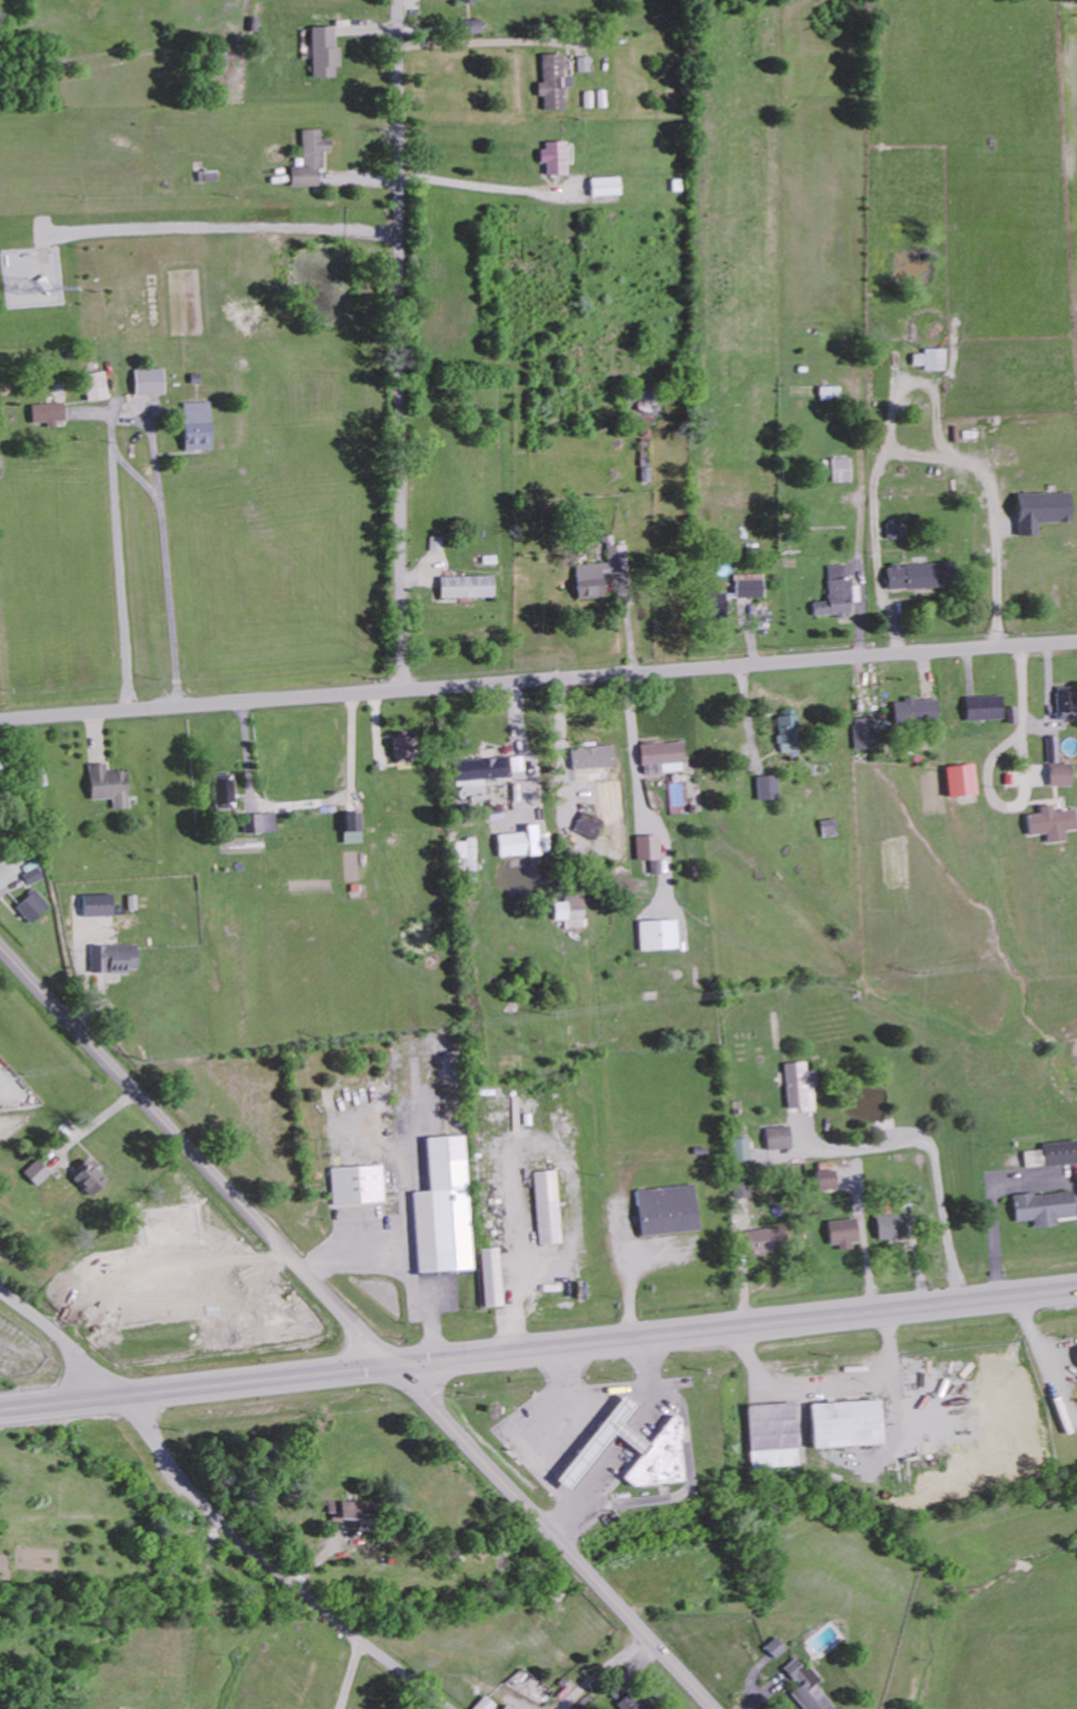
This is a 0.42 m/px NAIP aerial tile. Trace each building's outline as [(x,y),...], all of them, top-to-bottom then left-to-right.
[(310,77),(333,76),(333,66),(338,66),(338,47),(332,47),(332,25),(309,26),(310,77)] [(562,53),(541,54),(542,82),(536,82),(536,96),(543,96),(543,109),(564,109),(563,87),(573,87),(572,77),(563,77),(562,53)] [(578,57),(578,71),(591,71),(590,56),(578,57)] [(287,166),(288,186),(317,186),(317,168),(321,168),(321,151),(326,151),(325,129),(300,129),(301,166),(287,166)] [(544,175),(565,174),(564,141),(540,141),(540,162),(544,162),(544,175)] [(589,178),(589,196),(621,195),(621,177),(589,178)] [(924,371),(945,370),(944,348),(923,349),(923,353),(911,353),(911,366),(923,365),(924,371)] [(161,368),(132,369),(132,394),(162,394),(161,368)] [(104,371),(82,374),(86,402),(108,399),(104,371)] [(654,391),(629,390),(627,422),(652,423),(654,391)] [(208,403),(181,402),(181,450),(207,450),(208,403)] [(29,404),(30,423),(63,422),(63,403),(29,404)] [(1014,493),(1015,535),(1035,535),(1035,522),(1068,522),(1067,492),(1014,493)] [(573,564),(575,599),(602,598),(601,571),(626,570),(625,545),(613,545),(613,535),(604,535),(605,563),(573,564)] [(945,587),(944,564),(884,566),(885,590),(945,587)] [(733,575),(734,598),(763,597),(762,574),(733,575)] [(494,596),(493,575),(438,577),(439,598),(494,596)] [(812,616),(851,615),(850,578),(826,579),(827,601),(812,602),(812,616)] [(1073,692),(1054,693),(1055,719),(1074,719),(1073,692)] [(1000,696),(963,697),(964,721),(1001,720),(1000,696)] [(937,722),(936,700),(913,701),(913,697),(902,698),(902,702),(891,702),(893,724),(937,722)] [(796,714),(777,715),(779,752),(797,751),(796,714)] [(875,749),(873,718),(853,719),(855,750),(875,749)] [(392,735),(393,764),(409,763),(408,734),(392,735)] [(610,780),(609,767),(619,767),(619,749),(596,750),(596,743),(580,744),(580,751),(571,752),(572,781),(610,780)] [(639,765),(660,764),(660,773),(683,772),(681,743),(638,745),(639,765)] [(453,760),(453,780),(509,778),(509,772),(524,771),(523,757),(453,760)] [(90,800),(112,798),(113,809),(128,808),(125,770),(106,772),(106,764),(87,765),(90,800)] [(1070,764),(1048,764),(1048,786),(1069,786),(1070,764)] [(944,766),(945,797),(974,795),(972,765),(944,766)] [(777,799),(776,776),(756,776),(757,800),(777,799)] [(233,808),(232,780),(213,781),(214,809),(233,808)] [(1025,815),(1026,835),(1045,833),(1046,844),(1065,842),(1064,830),(1076,830),(1074,810),(1053,812),(1052,805),(1038,806),(1038,813),(1025,815)] [(360,812),(340,813),(342,843),(361,842),(360,812)] [(250,814),(251,833),(274,832),(273,813),(250,814)] [(602,819),(581,815),(577,835),(597,839),(602,819)] [(522,833),(496,834),(497,857),(537,856),(536,824),(522,824),(522,833)] [(658,835),(634,836),(635,860),(659,859),(658,835)] [(454,839),(454,859),(460,859),(460,873),(466,873),(466,884),(476,884),(477,840),(454,839)] [(649,875),(659,875),(660,861),(649,860),(649,875)] [(30,923),(49,905),(34,889),(14,907),(30,923)] [(552,902),(553,921),(564,920),(564,929),(583,929),(581,893),(562,894),(563,902),(552,902)] [(81,896),(81,917),(115,916),(114,894),(81,896)] [(638,921),(639,951),(679,950),(678,919),(638,921)] [(139,972),(138,944),(92,945),(92,964),(94,964),(94,973),(139,972)] [(785,1109),(806,1108),(805,1063),(784,1064),(785,1109)] [(765,1128),(766,1149),(790,1148),(789,1127),(765,1128)] [(423,1138),(426,1192),(411,1193),(415,1273),(472,1270),(465,1136),(423,1138)] [(747,1163),(748,1139),(730,1138),(730,1162),(747,1163)] [(1040,1143),(1040,1151),(1022,1152),(1023,1167),(1076,1164),(1076,1142),(1040,1143)] [(49,1174),(36,1160),(22,1173),(35,1187),(49,1174)] [(105,1181),(85,1160),(68,1177),(88,1197),(105,1181)] [(331,1205),(385,1203),(384,1166),(330,1168),(331,1205)] [(533,1172),(537,1244),(560,1243),(556,1171),(533,1172)] [(812,1172),(812,1191),(834,1190),(833,1171),(812,1172)] [(696,1232),(693,1186),(634,1189),(637,1235),(696,1232)] [(733,1198),(748,1198),(748,1187),(732,1187),(733,1198)] [(1033,1229),(1057,1226),(1056,1218),(1072,1216),(1069,1190),(1010,1198),(1014,1223),(1032,1220),(1033,1229)] [(877,1241),(906,1235),(902,1213),(872,1218),(877,1241)] [(826,1220),(827,1244),(837,1244),(837,1250),(854,1250),(853,1220),(826,1220)] [(743,1231),(745,1257),(779,1253),(777,1228),(743,1231)] [(497,1248),(479,1249),(480,1308),(498,1307),(497,1248)] [(682,1484),(679,1441),(681,1439),(679,1422),(669,1414),(646,1445),(619,1424),(634,1405),(619,1394),(552,1481),(566,1492),(609,1435),(636,1456),(618,1479),(629,1487),(682,1484)] [(807,1404),(808,1448),(882,1446),(880,1402),(807,1404)] [(748,1469),(795,1466),(792,1404),(745,1406),(748,1469)] [(327,1518),(356,1519),(357,1502),(328,1501),(327,1518)] [(764,1646),(774,1658),(786,1649),(776,1637),(764,1646)] [(818,1679),(806,1664),(802,1668),(794,1658),(782,1668),(796,1686),(788,1692),(803,1708),(826,1708),(830,1705),(813,1684),(818,1679)] [(618,1708),(643,1708),(626,1692),(613,1704),(618,1708)] [(493,1704),(482,1695),(470,1708),(489,1708),(493,1704)]
